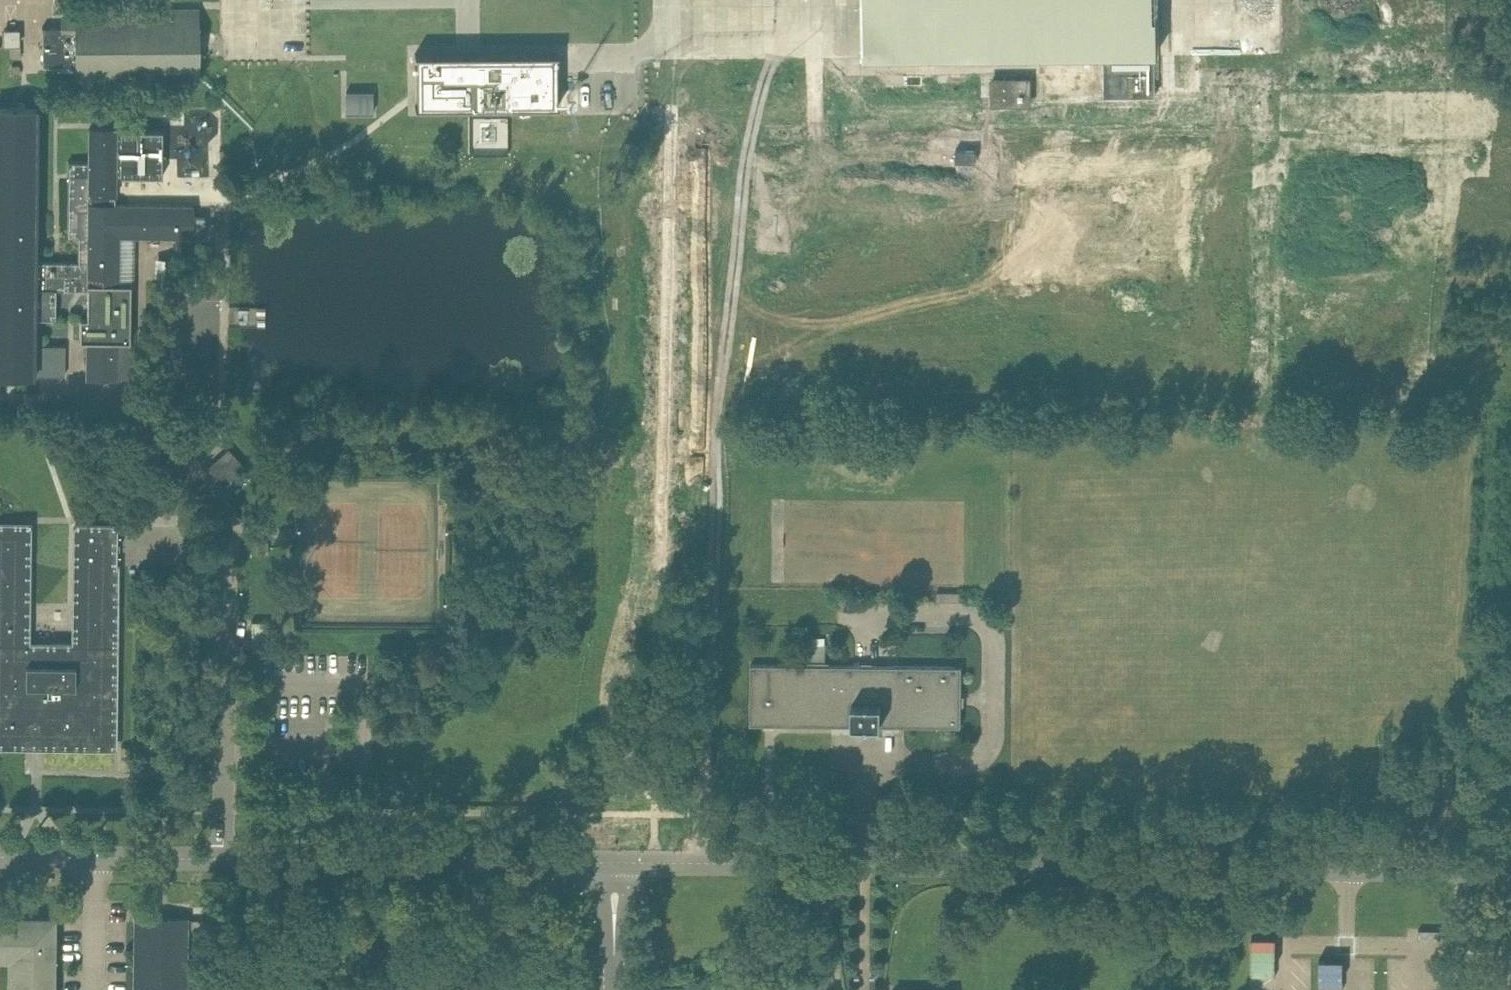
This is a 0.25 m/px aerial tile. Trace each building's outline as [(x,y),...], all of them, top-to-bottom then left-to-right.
[(1154,52),(1157,52),(1157,0),(864,0),(864,55),(1103,53),(1104,96),(1155,95),(1154,52)] [(75,80),(188,79),(199,79),(199,9),(75,10),(75,26),(42,26),(43,65),(75,64),(75,80)] [(5,43),(6,43),(19,43),(18,29),(4,29),(5,43)] [(558,52),(415,53),(415,55),(416,55),(417,105),(415,105),(415,107),(558,106),(558,104),(556,104),(556,54),(558,54),(558,52)] [(992,103),(1029,103),(1029,79),(992,79),(992,103)] [(372,113),(371,90),(346,91),(346,113),(372,113)] [(7,374),(8,374),(18,374),(34,374),(39,374),(44,374),(53,374),(54,374),(65,374),(65,345),(53,345),(44,344),(34,344),(34,335),(35,318),(51,318),(56,318),(56,313),(56,289),(64,289),(87,289),(87,317),(80,317),(80,324),(80,329),(80,340),(87,340),(86,376),(130,377),(130,359),(131,301),(131,284),(131,283),(119,283),(119,235),(135,235),(139,235),(166,235),(168,236),(176,236),(177,236),(182,236),(192,236),(194,236),(204,236),(205,219),(205,218),(199,218),(195,218),(192,218),(192,208),(193,205),(192,205),(185,205),(120,204),(115,204),(116,194),(116,175),(117,175),(163,176),(163,158),(163,137),(163,129),(162,129),(131,128),(116,128),(89,128),(89,160),(68,160),(68,173),(68,179),(68,180),(67,236),(78,236),(78,260),(59,260),(53,260),(35,260),(36,227),(36,173),(37,107),(21,107),(13,107),(0,107),(0,374),(7,374)] [(180,285),(205,285),(205,260),(180,260),(180,285)] [(208,466),(216,475),(237,456),(228,447),(208,466)] [(162,463),(179,481),(187,474),(170,456),(162,463)] [(216,475),(224,484),(245,465),(237,456),(216,475)] [(455,511),(455,499),(447,499),(447,512),(455,511)] [(117,565),(117,524),(75,524),(74,643),(27,643),(29,523),(0,522),(0,744),(26,745),(26,739),(30,739),(30,734),(44,734),(69,741),(69,745),(114,745),(117,565)] [(256,553),(268,553),(268,539),(256,539),(256,553)] [(882,725),(961,725),(961,666),(960,666),(960,669),(955,669),(955,666),(750,664),(750,723),(850,724),(850,731),(850,732),(881,733),(882,725)] [(1500,775),(1501,787),(1510,786),(1510,774),(1500,775)] [(53,916),(0,916),(0,956),(11,956),(10,989),(52,989),(53,916)] [(136,917),(135,989),(185,989),(186,917),(136,917)]
